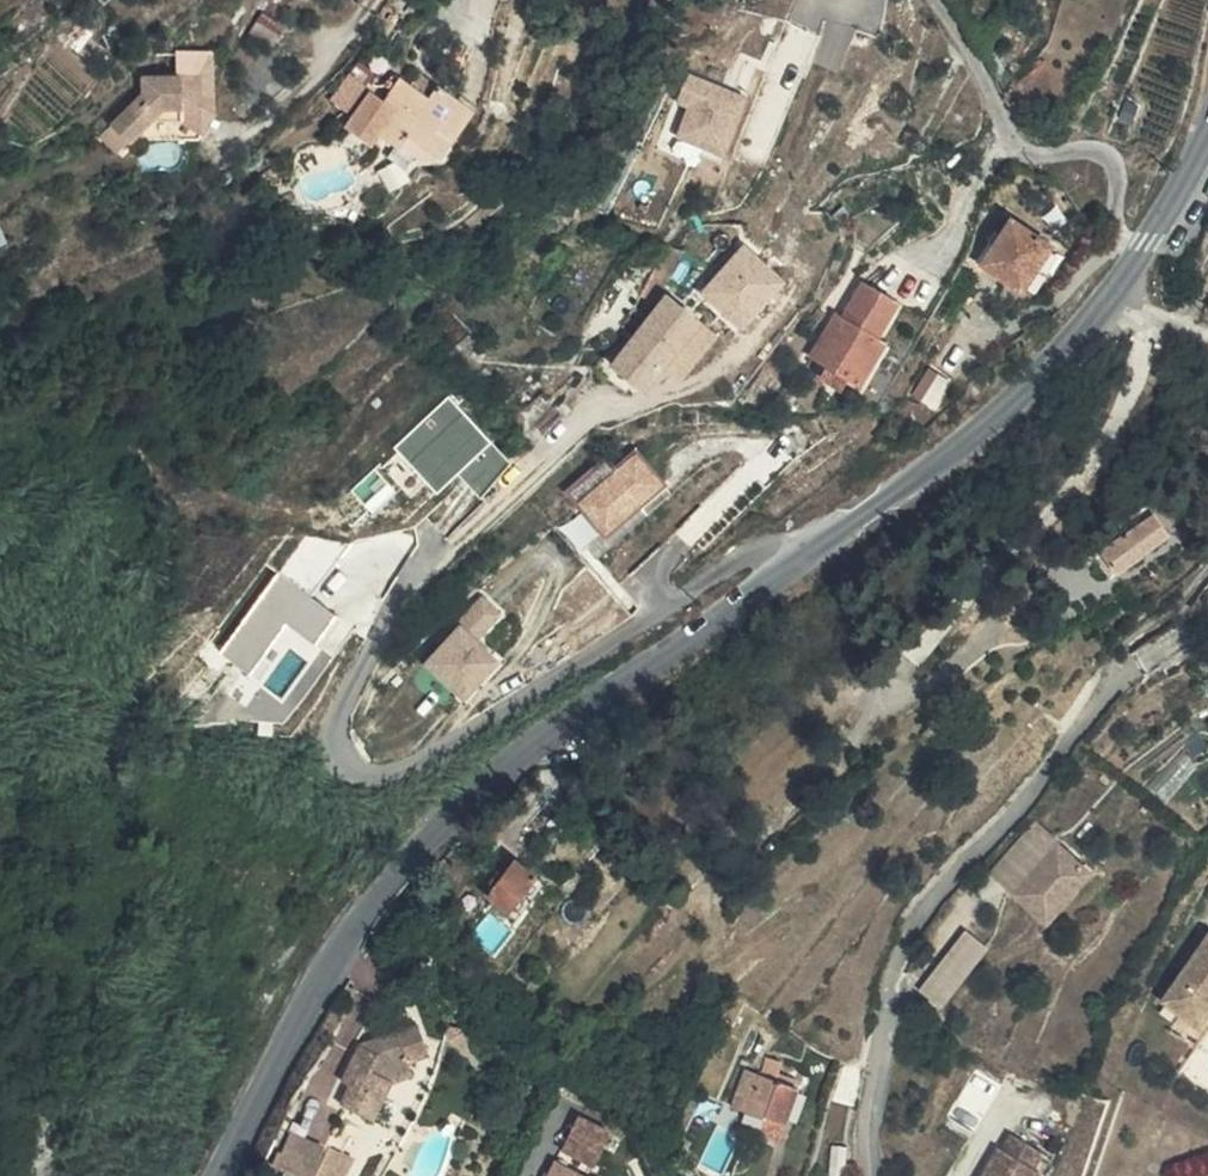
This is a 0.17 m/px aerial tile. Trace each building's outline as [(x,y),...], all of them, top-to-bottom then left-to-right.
[(720,9),(741,21),(755,0),(726,0),(720,9)] [(147,84),(117,119),(134,134),(152,113),(171,113),(201,89),(203,87),(204,65),(147,66),(147,84)] [(218,107),(218,65),(203,87),(202,99),(218,107)] [(218,65),(204,65),(203,87),(218,65)] [(730,152),(751,95),(691,72),(680,103),(693,108),(683,134),(730,152)] [(356,108),(366,79),(345,73),(336,101),(356,108)] [(450,145),(475,111),(441,86),(431,98),(403,79),(386,102),(370,91),(347,124),(370,140),(378,131),(392,141),(399,132),(421,146),(431,132),(450,145)] [(202,99),(203,87),(201,89),(171,113),(193,112),(210,121),(218,107),(202,99)] [(168,115),(134,134),(205,135),(210,121),(193,112),(171,113),(168,115)] [(168,115),(171,113),(152,113),(134,134),(168,115)] [(134,134),(117,119),(103,131),(117,144),(134,134)] [(431,132),(421,146),(440,159),(450,145),(431,132)] [(134,134),(117,144),(121,149),(134,134)] [(1053,246),(1014,219),(986,259),(1025,286),(1053,246)] [(749,243),(707,290),(747,325),(789,279),(749,243)] [(655,280),(668,285),(684,252),(673,245),(655,280)] [(647,387),(702,319),(670,293),(615,360),(647,387)] [(819,402),(829,409),(844,386),(836,380),(848,364),(871,326),(841,306),(818,341),(806,360),(798,355),(782,378),(798,389),(819,402)] [(806,360),(818,341),(809,338),(798,355),(806,360)] [(856,367),(848,364),(836,380),(844,386),(856,367)] [(578,400),(589,384),(561,379),(556,395),(578,400)] [(734,399),(738,402),(753,384),(747,379),(734,399)] [(758,388),(753,384),(738,402),(744,406),(758,388)] [(815,408),(819,402),(798,389),(792,399),(812,411),(815,408)] [(485,493),(513,460),(452,397),(400,447),(440,491),(463,470),(485,493)] [(714,428),(715,429),(738,402),(734,399),(714,428)] [(829,409),(819,402),(815,408),(825,415),(829,409)] [(607,459),(572,489),(610,533),(668,483),(639,451),(617,470),(607,459)] [(1102,597),(1149,561),(1136,540),(1087,577),(1102,597)] [(283,570),(224,650),(253,671),(290,620),(318,640),(340,611),(283,570)] [(485,596),(425,661),(467,699),(503,659),(480,638),(503,613),(485,596)] [(1096,873),(1062,843),(1017,892),(1033,907),(1045,894),(1062,910),(1096,873)] [(502,933),(532,900),(508,881),(480,914),(502,933)] [(1045,894),(1033,907),(1050,923),(1062,910),(1045,894)] [(532,900),(502,933),(510,939),(539,907),(532,900)] [(970,930),(924,988),(946,1006),(992,948),(970,930)] [(1186,969),(1198,953),(1203,950),(1207,952),(1207,934),(1205,931),(1180,966),(1186,969)] [(1207,1014),(1207,952),(1203,950),(1198,953),(1186,969),(1165,1001),(1187,1016),(1196,1005),(1207,1014)] [(1187,1016),(1205,1027),(1207,1024),(1207,1014),(1196,1005),(1187,1016)] [(357,1055),(354,1065),(363,1069),(355,1091),(384,1102),(391,1085),(418,1072),(412,1058),(432,1050),(421,1019),(396,1031),(364,1046),(357,1055)] [(742,1108),(771,1119),(773,1112),(792,1119),(803,1088),(796,1085),(798,1080),(783,1074),(788,1060),(771,1054),(764,1073),(747,1067),(741,1083),(751,1087),(758,1090),(756,1096),(748,1093),(742,1108)] [(344,1086),(355,1091),(363,1069),(354,1065),(344,1086)] [(751,1087),(748,1093),(756,1096),(758,1090),(751,1087)] [(376,1119),(384,1102),(355,1091),(347,1108),(376,1119)] [(786,1138),(792,1119),(773,1112),(771,1119),(767,1131),(786,1138)] [(583,1114),(566,1147),(598,1163),(615,1130),(583,1114)] [(294,1128),(278,1159),(288,1164),(283,1174),(288,1175),(309,1175),(326,1145),(294,1128)] [(982,1175),(1038,1175),(1041,1171),(1033,1166),(1043,1150),(1014,1132),(1004,1149),(1000,1146),(982,1175)] [(834,1175),(847,1175),(849,1144),(834,1143),(832,1175),(834,1175)] [(355,1157),(335,1148),(321,1175),(346,1175),(355,1157)] [(561,1160),(552,1175),(593,1175),(561,1160)]
